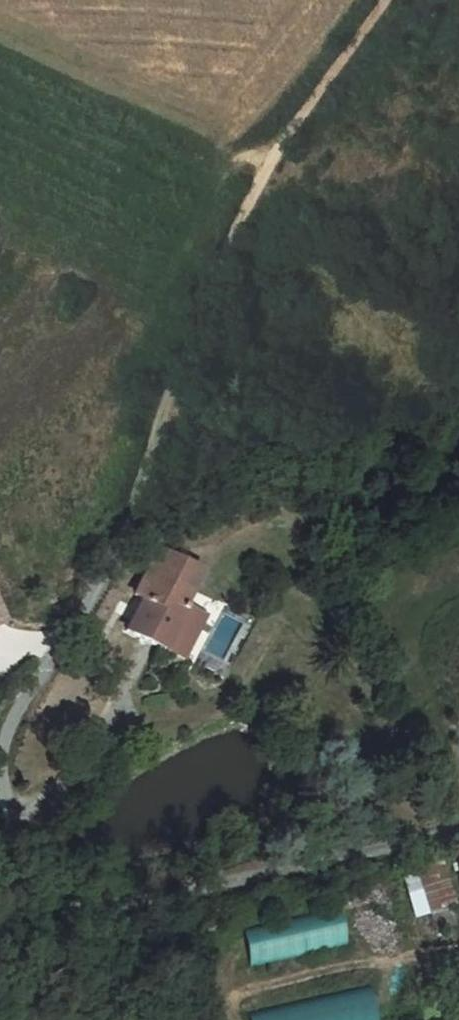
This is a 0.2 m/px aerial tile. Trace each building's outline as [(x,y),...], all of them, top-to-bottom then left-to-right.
[(142,588),(125,621),(182,652),(209,603),(183,590),(197,565),(152,541),(130,582),(142,588)] [(450,846),(458,888),(458,844),(450,846)] [(10,873),(11,873),(10,872),(4,856),(0,857),(0,876),(10,873)] [(417,915),(430,911),(422,886),(420,877),(406,882),(417,915)] [(422,886),(430,911),(456,903),(448,878),(422,886)] [(253,962),(351,946),(345,913),(247,929),(253,962)] [(373,990),(288,1004),(290,1019),(378,1019),(373,990)]
